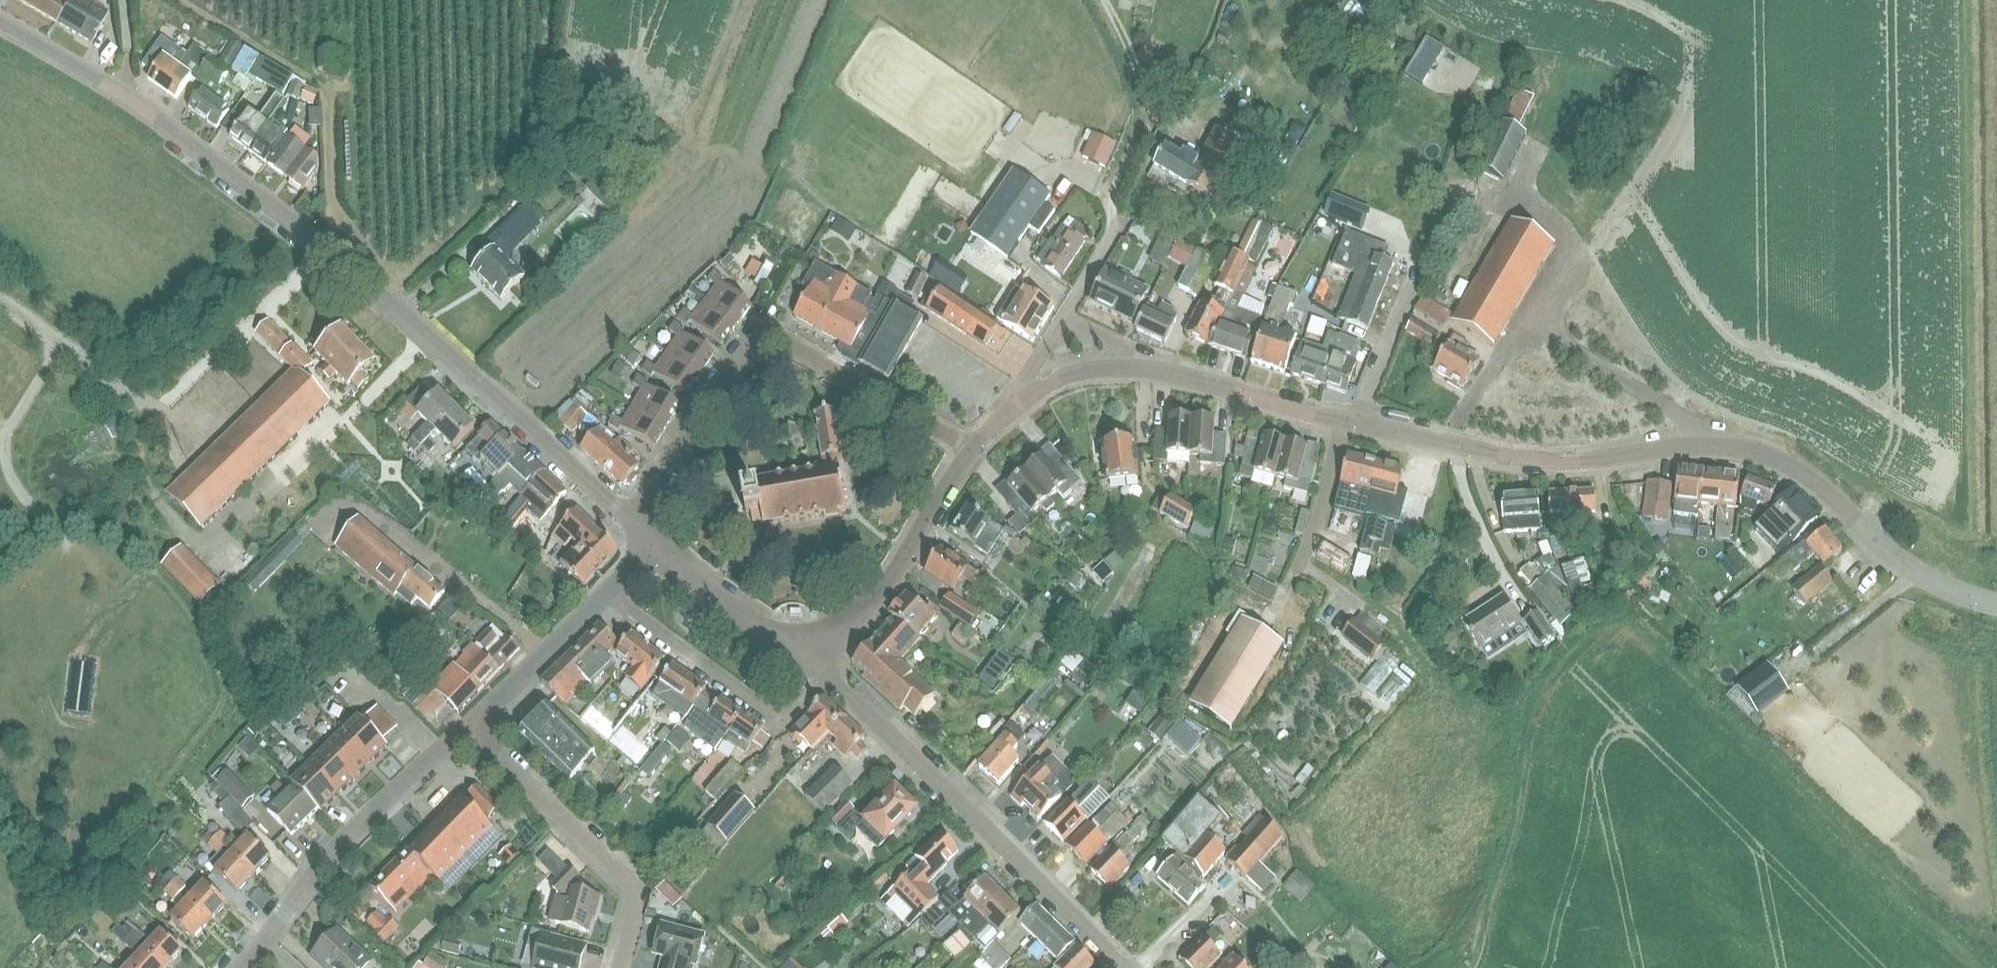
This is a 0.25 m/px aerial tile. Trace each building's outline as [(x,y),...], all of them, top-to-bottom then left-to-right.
[(56,23),(70,0),(18,0),(56,23)] [(56,23),(91,44),(102,26),(101,25),(108,14),(90,3),(90,0),(70,0),(56,23)] [(1377,0),(1351,0),(1369,12),(1377,0)] [(195,46),(188,55),(163,37),(143,65),(153,73),(149,79),(177,99),(192,78),(195,80),(200,74),(211,58),(195,46)] [(246,48),(245,49),(233,41),(219,63),(211,58),(200,74),(209,81),(189,108),(217,128),(230,111),(222,105),(230,94),(219,87),(231,69),(246,78),(248,75),(259,56),(246,48)] [(319,71),(335,71),(335,51),(319,51),(319,71)] [(248,75),(284,95),(291,82),(294,76),(259,56),(248,75)] [(1410,65),(1402,79),(1419,90),(1428,76),(1410,65)] [(254,104),(263,87),(249,80),(241,98),(254,104)] [(294,84),(288,97),(294,100),(297,102),(303,88),(294,84)] [(305,102),(315,106),(321,94),(306,88),(300,99),(305,102)] [(250,151),(273,120),(287,101),(277,95),(260,118),(250,111),(230,137),(250,151)] [(321,111),(310,111),(310,129),(321,128),(321,111)] [(1233,112),(1228,121),(1238,127),(1243,118),(1233,112)] [(1019,142),(1029,124),(1013,115),(1003,134),(1019,142)] [(273,120),(250,151),(266,163),(288,132),(273,120)] [(1504,180),(1526,135),(1503,123),(1480,168),(1504,180)] [(1288,138),(1290,139),(1298,144),(1299,144),(1305,133),(1294,127),(1288,138)] [(309,147),(309,138),(296,128),(289,137),(269,165),(286,178),(309,147)] [(1214,198),(1213,198),(1242,145),(1216,130),(1199,161),(1184,153),(1182,156),(1166,147),(1156,165),(1156,164),(1155,165),(1186,184),(1187,183),(1213,199),(1214,198)] [(1084,155),(1106,165),(1117,141),(1095,131),(1084,155)] [(309,147),(286,178),(304,191),(319,170),(319,159),(311,153),(318,144),(309,138),(309,147)] [(972,234),(994,249),(1008,259),(1030,227),(1040,234),(1054,214),(1044,207),(1051,197),(1014,172),(972,234)] [(599,176),(588,188),(593,194),(605,182),(599,176)] [(1332,196),(1323,214),(1363,234),(1372,216),(1332,196)] [(505,259),(522,242),(538,226),(521,209),(504,226),(513,234),(497,250),(496,249),(474,272),(502,301),(525,278),(505,259)] [(839,219),(831,232),(848,243),(856,231),(839,219)] [(1235,293),(1250,262),(1256,264),(1274,229),(1254,219),(1237,255),(1232,253),(1216,287),(1221,290),(1216,300),(1207,296),(1187,335),(1208,346),(1225,314),(1234,296),(1235,293)] [(1494,347),(1553,247),(1511,222),(1453,322),(1494,347)] [(1061,278),(1091,234),(1076,223),(1071,231),(1063,226),(1053,241),(1052,240),(1038,260),(1047,266),(1046,267),(1061,278)] [(1156,230),(1154,236),(1151,240),(1150,240),(1141,256),(1164,268),(1173,251),(1177,241),(1156,230)] [(1346,230),(1332,265),(1333,265),(1346,270),(1356,274),(1385,286),(1394,264),(1366,252),(1371,240),(1346,230)] [(1026,272),(993,249),(982,264),(1016,286),(1026,272)] [(810,251),(807,257),(818,263),(821,257),(810,251)] [(1198,297),(1217,261),(1199,251),(1179,287),(1198,297)] [(724,263),(728,268),(736,261),(730,256),(724,263)] [(752,277),(759,263),(747,257),(741,271),(752,277)] [(969,280),(940,260),(930,275),(958,295),(969,280)] [(763,289),(776,267),(767,262),(754,284),(763,289)] [(1256,274),(1259,266),(1256,264),(1250,262),(1247,269),(1256,274)] [(895,306),(895,307),(878,297),(875,302),(870,300),(873,296),(816,263),(803,287),(810,291),(795,317),(843,345),(841,347),(845,356),(844,356),(844,360),(861,369),(862,366),(889,381),(923,323),(902,310),(895,306)] [(1342,280),(1346,270),(1333,265),(1329,275),(1342,280)] [(917,300),(929,277),(918,271),(906,294),(917,300)] [(706,303),(737,327),(752,308),(722,283),(724,280),(715,273),(709,281),(718,288),(706,303)] [(1134,321),(1147,292),(1130,284),(1133,277),(1124,273),(1121,280),(1106,273),(1092,301),(1134,321)] [(1368,331),(1385,286),(1356,274),(1338,318),(1368,331)] [(883,282),(876,295),(891,303),(898,291),(883,282)] [(1025,290),(1024,292),(1017,287),(997,319),(1005,324),(1004,324),(1033,342),(1054,309),(1025,290)] [(1293,307),(1298,294),(1278,287),(1252,362),(1285,373),(1297,336),(1281,331),(1290,306),(1293,307)] [(959,332),(972,312),(941,291),(936,300),(929,296),(922,309),(959,332)] [(1265,306),(1244,297),(1235,293),(1234,296),(1228,310),(1229,311),(1222,327),(1219,325),(1210,347),(1246,360),(1265,306)] [(895,306),(902,310),(910,315),(916,304),(898,295),(892,305),(895,307),(895,306)] [(1445,329),(1453,315),(1423,297),(1415,312),(1445,329)] [(722,346),(737,327),(706,303),(694,317),(685,310),(679,318),(688,325),(691,322),(722,346)] [(1165,344),(1178,319),(1174,310),(1163,304),(1160,311),(1148,306),(1136,330),(1165,344)] [(959,332),(986,349),(994,337),(1002,342),(1007,335),(972,312),(959,332)] [(1303,336),(1315,339),(1320,320),(1308,317),(1303,336)] [(1434,348),(1440,337),(1413,321),(1407,332),(1434,348)] [(203,528),(330,404),(305,380),(308,376),(305,373),(313,364),(269,322),(257,334),(294,370),(169,493),(203,528)] [(668,354),(701,376),(715,356),(682,333),(685,330),(675,323),(670,331),(679,338),(668,354)] [(361,373),(375,360),(343,327),(317,354),(328,365),(322,371),(331,380),(337,374),(348,386),(352,383),(359,389),(368,380),(361,373)] [(1323,386),(1340,336),(1329,332),(1323,350),(1303,343),(1292,375),(1323,386)] [(1340,336),(1323,386),(1346,394),(1358,363),(1346,360),(1349,348),(1359,352),(1361,344),(1341,335),(1341,336),(1340,336)] [(1464,390),(1481,361),(1466,352),(1469,346),(1455,337),(1434,372),(1464,390)] [(632,351),(625,360),(635,367),(642,359),(632,351)] [(687,396),(701,376),(668,354),(657,369),(648,363),(642,371),(652,378),(654,374),(687,396)] [(618,363),(612,376),(620,380),(626,366),(618,363)] [(634,407),(668,427),(680,406),(647,386),(649,382),(639,376),(634,385),(644,391),(634,407)] [(436,432),(457,410),(440,393),(436,397),(424,385),(407,403),(428,424),(413,439),(421,447),(430,438),(436,432)] [(583,392),(574,401),(585,411),(593,401),(583,392)] [(401,397),(392,404),(405,418),(413,411),(401,397)] [(573,433),(588,416),(575,406),(561,422),(573,433)] [(655,448),(668,427),(634,407),(624,423),(614,417),(609,426),(619,432),(621,428),(655,448)] [(457,410),(436,432),(454,449),(475,427),(457,410)] [(797,522),(797,520),(809,518),(810,520),(812,520),(811,517),(824,515),(825,519),(841,516),(841,512),(847,511),(846,505),(842,479),(846,478),(835,411),(829,413),(828,412),(822,413),(822,414),(816,415),(824,466),(816,468),(816,471),(804,473),(803,471),(801,471),(802,474),(789,476),(788,474),(786,474),(787,476),(774,478),(773,476),(771,476),(772,479),(758,481),(755,480),(754,481),(757,483),(757,487),(743,490),(745,504),(747,514),(752,513),(754,524),(763,522),(764,524),(762,526),(763,528),(765,525),(780,523),(780,525),(782,525),(782,522),(795,520),(795,523),(797,522)] [(1156,432),(1154,461),(1168,462),(1190,464),(1190,455),(1192,419),(1176,418),(1176,413),(1170,413),(1169,432),(1156,432)] [(1192,419),(1190,455),(1202,456),(1201,464),(1225,466),(1227,436),(1214,435),(1215,421),(1198,419),(1198,415),(1193,414),(1192,419)] [(123,417),(107,428),(115,441),(132,430),(123,417)] [(499,477),(524,453),(506,435),(494,424),(467,450),(480,463),(483,460),(499,477)] [(635,474),(640,467),(629,458),(634,452),(620,439),(615,445),(598,431),(581,450),(623,487),(629,480),(632,483),(638,477),(635,474)] [(1273,490),(1276,478),(1285,443),(1270,438),(1271,434),(1265,432),(1260,451),(1247,448),(1240,476),(1252,480),(1251,484),(1273,490)] [(430,438),(421,447),(429,454),(437,446),(430,438)] [(1284,489),(1295,492),(1308,495),(1316,467),(1304,463),(1307,449),(1291,444),(1292,439),(1287,438),(1285,443),(1276,478),(1286,480),(1284,489)] [(1137,465),(1143,465),(1141,453),(1136,454),(1134,441),(1103,445),(1104,448),(1101,448),(1102,458),(1105,458),(1108,481),(1139,477),(1137,465)] [(522,497),(545,473),(524,453),(499,477),(481,495),(491,505),(504,492),(505,493),(511,486),(522,497)] [(1334,510),(1329,530),(1348,535),(1353,516),(1353,514),(1365,517),(1369,503),(1372,492),(1379,463),(1348,455),(1341,482),(1334,510)] [(1023,468),(1026,472),(1050,500),(1058,492),(1064,499),(1083,483),(1063,460),(1053,468),(1044,457),(1030,468),(1027,465),(1023,468)] [(1372,492),(1369,503),(1379,506),(1380,506),(1383,495),(1396,498),(1404,470),(1379,463),(1372,492)] [(1700,504),(1704,471),(1680,468),(1675,514),(1697,516),(1699,504),(1700,504)] [(1719,507),(1722,473),(1704,471),(1700,504),(1719,507)] [(1055,506),(1050,500),(1026,472),(1013,483),(1010,479),(1006,483),(1019,498),(1009,506),(1028,529),(1039,520),(1033,514),(1041,507),(1047,513),(1055,506)] [(545,517),(563,497),(567,493),(545,473),(522,497),(503,520),(512,528),(531,505),(532,505),(532,510),(537,514),(541,514),(545,517)] [(1727,520),(1726,520),(1727,508),(1736,509),(1740,475),(1722,473),(1719,507),(1716,529),(1716,540),(1731,541),(1731,529),(1726,529),(1727,520)] [(1741,497),(1742,498),(1742,507),(1738,518),(1752,523),(1756,512),(1752,511),(1755,503),(1770,507),(1777,488),(1749,478),(1741,497)] [(1668,519),(1669,509),(1672,485),(1648,482),(1645,506),(1644,516),(1668,519)] [(1770,516),(1756,530),(1777,553),(1792,539),(1794,541),(1817,519),(1795,496),(1796,495),(1795,493),(1794,494),(1789,488),(1790,488),(1788,487),(1780,495),(1784,499),(1769,515),(1770,516)] [(1574,515),(1596,514),(1595,492),(1549,494),(1551,530),(1556,530),(1556,526),(1575,525),(1574,515)] [(1405,494),(1397,524),(1417,530),(1426,500),(1405,494)] [(1538,531),(1541,531),(1539,494),(1502,497),(1505,533),(1538,531)] [(1197,512),(1171,497),(1161,515),(1187,530),(1197,512)] [(460,517),(467,509),(461,503),(453,511),(460,517)] [(996,543),(1004,532),(969,508),(953,532),(975,547),(983,535),(996,543)] [(460,517),(470,527),(477,519),(467,509),(460,517)] [(1302,510),(1295,534),(1304,536),(1311,513),(1302,510)] [(584,586),(619,550),(577,511),(553,536),(566,548),(573,540),(579,546),(562,565),(584,586)] [(1390,552),(1397,527),(1368,519),(1368,521),(1364,520),(1361,531),(1365,532),(1360,551),(1378,556),(1380,549),(1390,552)] [(411,606),(418,599),(431,610),(445,592),(360,520),(336,547),(395,596),(397,594),(411,606)] [(1195,522),(1189,535),(1208,543),(1214,530),(1195,522)] [(1699,530),(1698,540),(1710,541),(1711,531),(1699,530)] [(1824,567),(1842,552),(1825,531),(1807,545),(1805,542),(1783,560),(1794,573),(1815,556),(1824,567)] [(1226,538),(1222,554),(1234,557),(1237,541),(1226,538)] [(1547,542),(1538,546),(1542,557),(1552,553),(1547,542)] [(1324,544),(1315,558),(1343,577),(1352,562),(1324,544)] [(201,605),(220,586),(183,548),(164,567),(201,605)] [(980,577),(941,550),(926,572),(954,591),(963,578),(974,585),(980,577)] [(276,552),(268,560),(271,563),(278,570),(286,562),(276,552)] [(1094,572),(1103,584),(1114,574),(1122,562),(1115,554),(1094,572)] [(1546,579),(1558,568),(1551,557),(1544,561),(1538,566),(1546,579)] [(1359,558),(1353,579),(1366,582),(1371,561),(1359,558)] [(255,594),(278,570),(271,563),(268,560),(245,584),(255,594)] [(1562,567),(1573,601),(1596,593),(1584,560),(1562,567)] [(1528,561),(1517,572),(1527,583),(1538,572),(1528,561)] [(1234,569),(1230,579),(1244,584),(1247,573),(1234,569)] [(1077,573),(1074,571),(1066,583),(1074,588),(1082,576),(1077,573)] [(1805,603),(1830,583),(1819,571),(1795,591),(1805,603)] [(1626,600),(1631,604),(1648,582),(1643,578),(1626,600)] [(1561,627),(1577,614),(1546,579),(1531,591),(1561,627)] [(1278,592),(1256,580),(1250,591),(1273,603),(1278,592)] [(1026,583),(1021,594),(1033,600),(1038,589),(1026,583)] [(894,619),(919,639),(939,617),(924,603),(921,607),(908,595),(890,614),(894,619)] [(1008,597),(1001,607),(1010,614),(1018,605),(1008,597)] [(1481,652),(1522,625),(1504,597),(1463,624),(1481,652)] [(950,598),(941,612),(972,633),(981,619),(950,598)] [(458,605),(446,618),(452,623),(465,609),(458,605)] [(1285,645),(1253,626),(1255,622),(1240,613),(1227,634),(1232,637),(1190,706),(1232,731),(1285,645)] [(1540,646),(1554,637),(1538,613),(1525,622),(1540,646)] [(922,642),(919,639),(894,619),(869,646),(869,645),(855,660),(856,661),(853,664),(866,676),(865,678),(901,711),(904,708),(916,718),(935,696),(901,665),(922,642)] [(1372,659),(1384,644),(1355,621),(1343,636),(1372,659)] [(611,650),(618,643),(601,625),(542,682),(564,705),(585,685),(589,689),(614,664),(606,656),(611,650)] [(475,646),(500,670),(520,649),(507,636),(505,638),(493,627),(478,643),(475,646)] [(618,643),(611,650),(634,669),(627,679),(641,690),(666,661),(633,635),(623,647),(618,643)] [(459,714),(500,670),(475,646),(461,662),(468,669),(464,673),(455,665),(432,688),(459,714)] [(1000,652),(987,670),(999,679),(1012,662),(1000,652)] [(1375,656),(1355,683),(1370,694),(1390,666),(1375,656)] [(400,682),(412,670),(399,657),(387,669),(400,682)] [(1084,663),(1078,670),(1093,683),(1102,673),(1087,660),(1084,663)] [(662,683),(652,697),(685,719),(695,706),(696,705),(698,702),(704,693),(707,689),(673,666),(662,683)] [(701,704),(684,728),(693,734),(692,736),(715,752),(724,740),(732,731),(743,714),(722,700),(720,703),(708,695),(704,693),(698,702),(701,704)] [(423,698),(414,708),(430,723),(440,714),(423,698)] [(1746,699),(1739,705),(1764,733),(1765,733),(1768,737),(1775,730),(1748,698),(1746,699)] [(825,699),(790,735),(801,746),(804,743),(812,751),(829,732),(844,717),(837,710),(825,699)] [(371,764),(387,748),(382,743),(397,728),(373,704),(358,719),(353,714),(337,730),(371,764)] [(549,706),(522,735),(571,784),(592,807),(601,798),(579,774),(596,753),(549,706)] [(300,709),(291,716),(297,723),(305,716),(300,709)] [(732,731),(725,741),(746,755),(747,754),(751,757),(758,746),(763,750),(770,738),(762,733),(764,729),(743,714),(732,731)] [(1167,714),(1149,734),(1160,743),(1177,724),(1167,714)] [(291,716),(280,725),(286,732),(297,723),(291,716)] [(608,717),(596,732),(607,741),(619,726),(608,717)] [(844,717),(829,732),(839,742),(835,746),(847,758),(852,752),(859,759),(868,751),(860,744),(866,738),(844,717)] [(1054,756),(1071,730),(1057,721),(1040,747),(1054,756)] [(1018,748),(1026,738),(1010,725),(1002,734),(1006,738),(1018,748)] [(253,729),(247,736),(252,742),(259,735),(253,729)] [(679,729),(667,742),(679,753),(691,739),(679,729)] [(355,780),(371,764),(337,730),(321,746),(355,780)] [(1775,731),(1769,737),(1783,753),(1790,747),(1775,731)] [(1011,755),(1018,748),(1006,738),(980,768),(999,785),(1019,763),(1011,755)] [(321,746),(304,762),(338,796),(355,780),(321,746)] [(663,746),(641,773),(649,779),(671,753),(663,746)] [(624,757),(618,764),(625,771),(631,764),(624,757)] [(1295,759),(1280,773),(1290,784),(1306,770),(1295,759)] [(322,813),(338,796),(304,762),(288,778),(322,813)] [(716,801),(742,771),(733,763),(706,792),(716,801)] [(853,786),(835,768),(806,797),(824,815),(853,786)] [(1041,768),(1011,797),(1022,808),(1025,805),(1040,820),(1061,798),(1079,781),(1071,773),(1059,785),(1041,768)] [(227,772),(225,774),(216,783),(244,814),(252,806),(257,802),(227,772)] [(288,778),(287,778),(295,786),(288,793),(283,788),(276,795),(280,800),(268,812),(292,836),(319,810),(322,813),(288,778)] [(1046,826),(1063,843),(1086,820),(1077,812),(1100,789),(1091,780),(1046,826)] [(243,834),(254,825),(244,814),(216,783),(211,788),(225,803),(219,807),(243,834)] [(433,784),(425,790),(436,804),(444,798),(433,784)] [(476,786),(467,795),(486,815),(496,806),(476,786)] [(878,849),(885,841),(886,842),(917,810),(896,790),(862,824),(853,816),(841,828),(850,838),(858,829),(878,849)] [(626,793),(617,805),(624,810),(633,798),(626,793)] [(736,797),(709,827),(728,843),(754,813),(736,797)] [(1238,818),(1250,808),(1241,797),(1229,806),(1238,818)] [(495,830),(482,817),(463,799),(411,852),(409,850),(371,888),(390,906),(403,893),(401,890),(412,879),(415,881),(427,869),(441,884),(495,830)] [(1199,799),(1162,842),(1204,879),(1225,855),(1224,853),(1207,837),(1222,820),(1199,799)] [(837,827),(855,809),(847,801),(828,819),(837,827)] [(1102,829),(1111,819),(1120,811),(1112,803),(1104,812),(1090,827),(1068,848),(1086,865),(1107,844),(1098,834),(1102,830),(1102,829)] [(1143,833),(1142,831),(1154,817),(1148,811),(1135,825),(1136,826),(1113,850),(1112,849),(1092,871),(1109,889),(1130,867),(1120,857),(1143,833)] [(1249,840),(1228,863),(1246,879),(1263,895),(1277,880),(1260,865),(1283,838),(1260,817),(1244,836),(1249,840)] [(215,838),(224,847),(232,854),(255,875),(271,857),(249,837),(240,845),(232,838),(230,840),(221,831),(215,838)] [(209,832),(203,839),(209,844),(215,838),(209,832)] [(912,873),(883,901),(910,928),(939,899),(926,886),(948,865),(947,864),(959,852),(941,834),(916,858),(907,867),(912,873)] [(218,853),(224,847),(215,838),(209,844),(218,853)] [(510,845),(501,855),(510,863),(519,853),(510,845)] [(563,845),(557,854),(571,862),(577,853),(563,845)] [(549,851),(539,861),(548,870),(558,860),(549,851)] [(810,851),(808,861),(820,864),(822,853),(810,851)] [(238,893),(255,875),(232,854),(215,871),(238,893)] [(1205,889),(1174,861),(1158,879),(1189,907),(1205,889)] [(664,863),(659,868),(667,875),(672,870),(664,863)] [(1287,863),(1275,877),(1282,884),(1294,870),(1287,863)] [(550,922),(563,926),(588,933),(595,909),(597,910),(600,898),(585,894),(587,888),(577,879),(579,877),(570,869),(552,888),(559,894),(557,896),(550,922)] [(177,878),(170,872),(164,879),(171,885),(176,879),(177,878)] [(171,885),(164,879),(162,877),(156,884),(165,892),(171,885)] [(180,894),(187,888),(177,878),(176,879),(171,885),(180,894)] [(965,901),(951,916),(961,926),(968,933),(1004,897),(986,880),(965,901)] [(188,901),(210,923),(227,905),(204,883),(188,901)] [(1221,895),(1233,911),(1249,899),(1236,883),(1221,895)] [(174,901),(180,894),(171,885),(165,892),(174,901)] [(941,923),(940,922),(958,904),(949,895),(931,912),(929,910),(921,918),(933,931),(941,923)] [(1004,897),(968,933),(975,940),(985,950),(1000,936),(1021,914),(1004,897)] [(194,940),(210,923),(188,901),(172,919),(194,940)] [(358,904),(350,912),(359,921),(367,913),(358,904)] [(1057,960),(1074,943),(1039,908),(1022,925),(1057,960)] [(377,912),(366,924),(374,931),(373,933),(384,943),(400,927),(388,916),(385,920),(377,912)] [(130,935),(139,944),(146,937),(137,928),(130,935)] [(663,928),(655,955),(668,958),(666,966),(663,965),(663,967),(692,967),(693,965),(696,966),(703,939),(663,928)] [(1181,961),(1188,967),(1211,967),(1222,957),(1212,947),(1222,937),(1214,929),(1181,961)] [(587,946),(551,937),(552,935),(532,930),(527,949),(539,952),(534,967),(581,967),(587,946)] [(368,959),(338,931),(314,957),(325,967),(359,967),(368,959)] [(164,967),(168,967),(183,952),(162,932),(146,950),(164,967)] [(139,944),(130,935),(123,943),(139,957),(129,967),(130,967),(164,967),(146,950),(139,944)] [(463,944),(445,940),(442,953),(460,957),(463,944)] [(1011,960),(996,941),(981,955),(986,962),(992,967),(1003,967),(1011,960)] [(1095,964),(1077,946),(1057,967),(1091,967),(1095,964)] [(417,967),(447,967),(449,965),(432,953),(423,966),(420,964),(417,967)] [(1234,957),(1223,967),(1246,967),(1234,957)]
